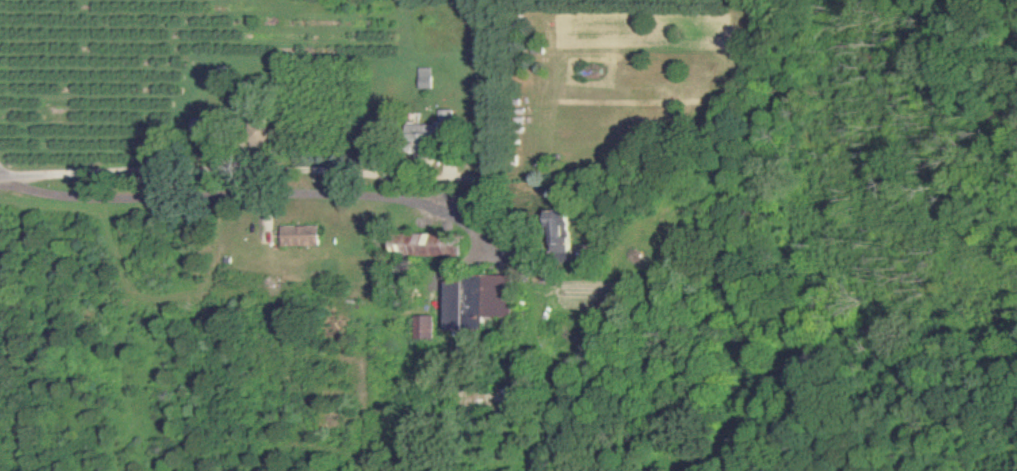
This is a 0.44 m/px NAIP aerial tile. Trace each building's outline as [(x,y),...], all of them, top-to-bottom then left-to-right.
[(432,68),(419,68),(419,89),(432,89),(432,68)] [(440,128),(453,128),(453,111),(440,111),(440,128)] [(282,227),(282,247),(320,246),(319,226),(282,227)] [(396,257),(460,255),(460,235),(396,236),(396,257)] [(446,279),(446,330),(482,330),(482,318),(510,318),(510,279),(446,279)] [(433,316),(414,317),(415,340),(433,340),(433,316)]
